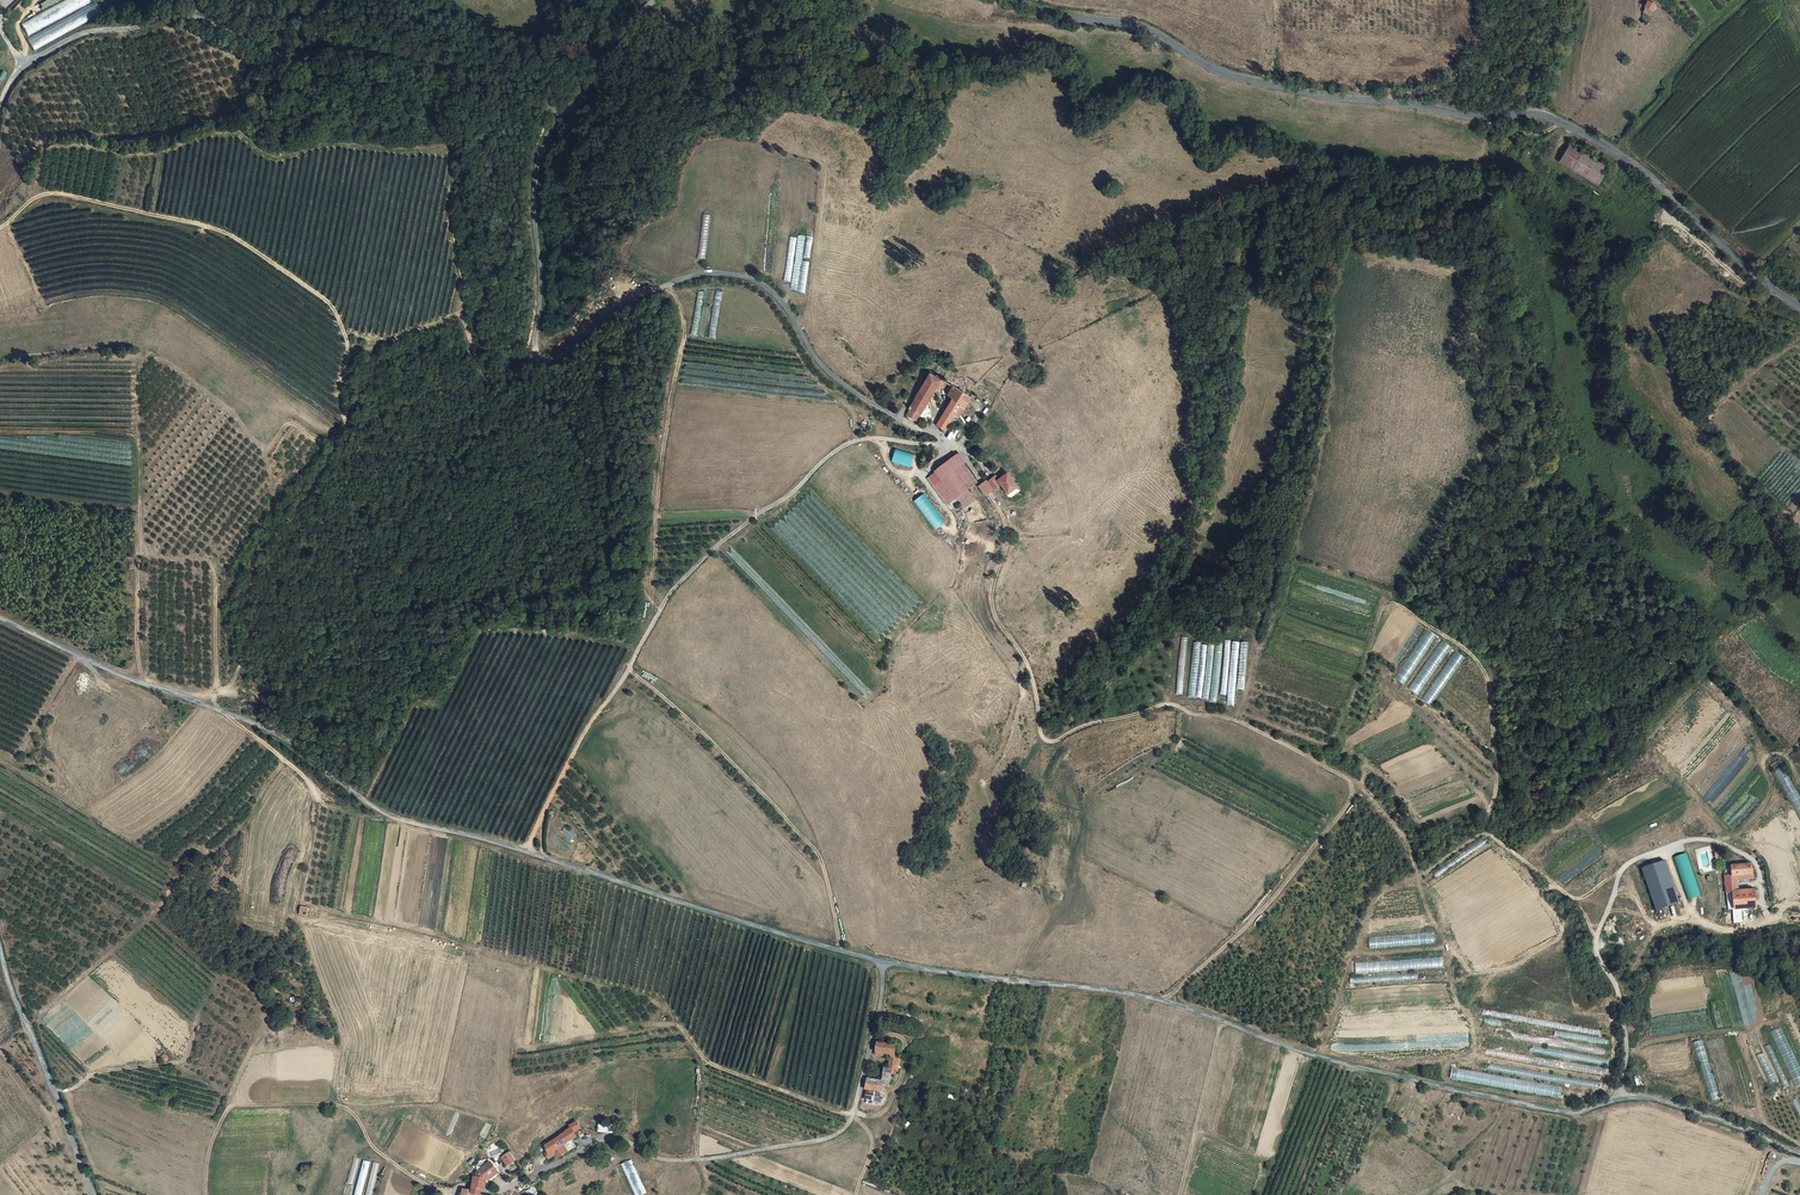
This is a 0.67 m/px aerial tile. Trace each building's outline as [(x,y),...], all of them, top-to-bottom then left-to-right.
[(21,21),(26,33),(91,4),(89,0),(68,0),(21,21)] [(1648,1),(1648,3),(1645,8),(1653,12),(1654,9),(1656,5),(1648,1)] [(27,37),(33,49),(103,15),(97,3),(27,37)] [(1607,166),(1569,143),(1560,159),(1597,182),(1607,166)] [(806,237),(798,235),(789,290),(797,291),(802,261),(802,258),(806,237)] [(790,237),(783,281),(790,282),(796,238),(790,237)] [(810,259),(813,238),(806,237),(802,258),(810,259)] [(802,261),(797,291),(805,292),(809,262),(802,261)] [(716,290),(708,337),(715,338),(723,291),(716,290)] [(698,291),(691,335),(696,336),(704,292),(698,291)] [(906,414),(915,419),(918,414),(920,415),(929,401),(937,388),(940,390),(945,381),(931,373),(906,414)] [(947,405),(957,411),(961,406),(965,408),(968,403),(965,400),(968,395),(951,385),(947,391),(949,393),(948,395),(952,398),(947,405)] [(929,401),(920,415),(931,422),(929,401)] [(947,405),(936,425),(945,431),(957,411),(947,405)] [(897,448),(893,462),(912,467),(916,454),(897,448)] [(934,473),(940,481),(952,499),(965,491),(975,484),(956,458),(934,473)] [(1007,478),(996,484),(999,488),(1003,495),(1008,497),(1012,494),(1013,489),(1007,478)] [(984,484),(976,488),(981,497),(989,492),(989,494),(999,488),(996,484),(994,480),(984,485),(984,484)] [(944,505),(952,499),(940,481),(931,487),(944,505)] [(969,498),(965,491),(952,499),(957,507),(969,498)] [(1395,678),(1404,684),(1437,636),(1428,630),(1395,678)] [(1176,694),(1182,695),(1188,638),(1182,637),(1176,694)] [(1231,641),(1225,640),(1220,695),(1226,695),(1231,641)] [(1408,689),(1417,695),(1450,647),(1441,640),(1408,689)] [(1233,641),(1227,705),(1233,706),(1239,642),(1233,641)] [(1188,697),(1195,698),(1201,643),(1193,642),(1188,697)] [(1210,702),(1216,702),(1222,643),(1216,642),(1210,702)] [(1241,642),(1236,690),(1244,691),(1248,643),(1241,642)] [(1209,643),(1202,699),(1208,700),(1214,643),(1209,643)] [(1207,645),(1201,645),(1195,698),(1201,698),(1207,645)] [(1422,699),(1431,706),(1464,657),(1455,651),(1422,699)] [(1770,765),(1799,819),(1799,798),(1779,760),(1770,765)] [(1673,857),(1688,899),(1700,895),(1686,853),(1673,857)] [(1643,867),(1658,909),(1678,902),(1663,860),(1643,867)] [(1756,906),(1755,889),(1738,890),(1737,879),(1753,877),(1752,863),(1724,865),(1728,909),(1733,908),(1741,908),(1756,906)] [(1741,908),(1733,908),(1734,922),(1742,922),(1741,908)] [(1370,950),(1435,944),(1433,931),(1368,937),(1370,950)] [(1354,962),(1355,974),(1445,968),(1444,956),(1354,962)] [(1350,978),(1350,985),(1419,979),(1418,972),(1350,978)] [(1797,1088),(1799,1086),(1799,1066),(1782,1026),(1771,1031),(1797,1088)] [(894,1041),(875,1038),(874,1047),(887,1051),(886,1056),(897,1058),(897,1055),(897,1053),(892,1052),(894,1041)] [(1765,1047),(1784,1088),(1789,1085),(1770,1045),(1765,1047)] [(1758,1056),(1770,1084),(1775,1081),(1763,1053),(1758,1056)] [(169,1060),(165,1056),(160,1060),(164,1064),(169,1060)] [(885,1064),(895,1065),(897,1058),(886,1056),(885,1063),(885,1064)] [(883,1063),(869,1060),(867,1060),(864,1075),(865,1075),(878,1078),(879,1078),(883,1063)] [(885,1064),(885,1063),(883,1063),(879,1078),(879,1081),(886,1082),(887,1081),(889,1070),(894,1072),(894,1071),(895,1065),(885,1064)] [(876,1090),(878,1078),(865,1075),(863,1087),(876,1090)] [(1792,1101),(1799,1118),(1799,1105),(1797,1098),(1792,1101)] [(576,1131),(581,1127),(579,1122),(577,1120),(570,1124),(572,1127),(554,1138),(549,1142),(546,1144),(549,1150),(550,1153),(552,1151),(573,1139),(578,1136),(576,1131)] [(617,1132),(618,1123),(601,1121),(600,1130),(617,1132)] [(577,1145),(573,1139),(552,1151),(555,1155),(561,1155),(577,1145)] [(510,1151),(501,1156),(507,1165),(515,1160),(510,1151)] [(345,1194),(351,1194),(360,1158),(354,1157),(345,1194)] [(355,1194),(362,1194),(369,1161),(362,1159),(355,1194)] [(622,1163),(634,1194),(640,1194),(645,1193),(632,1159),(622,1163)] [(366,1194),(373,1194),(380,1163),(373,1161),(366,1194)] [(474,1175),(474,1177),(486,1178),(496,1170),(490,1161),(476,1171),(475,1175),(474,1175)] [(471,1192),(480,1193),(481,1187),(485,1188),(486,1178),(474,1177),(472,1189),(471,1192)]
